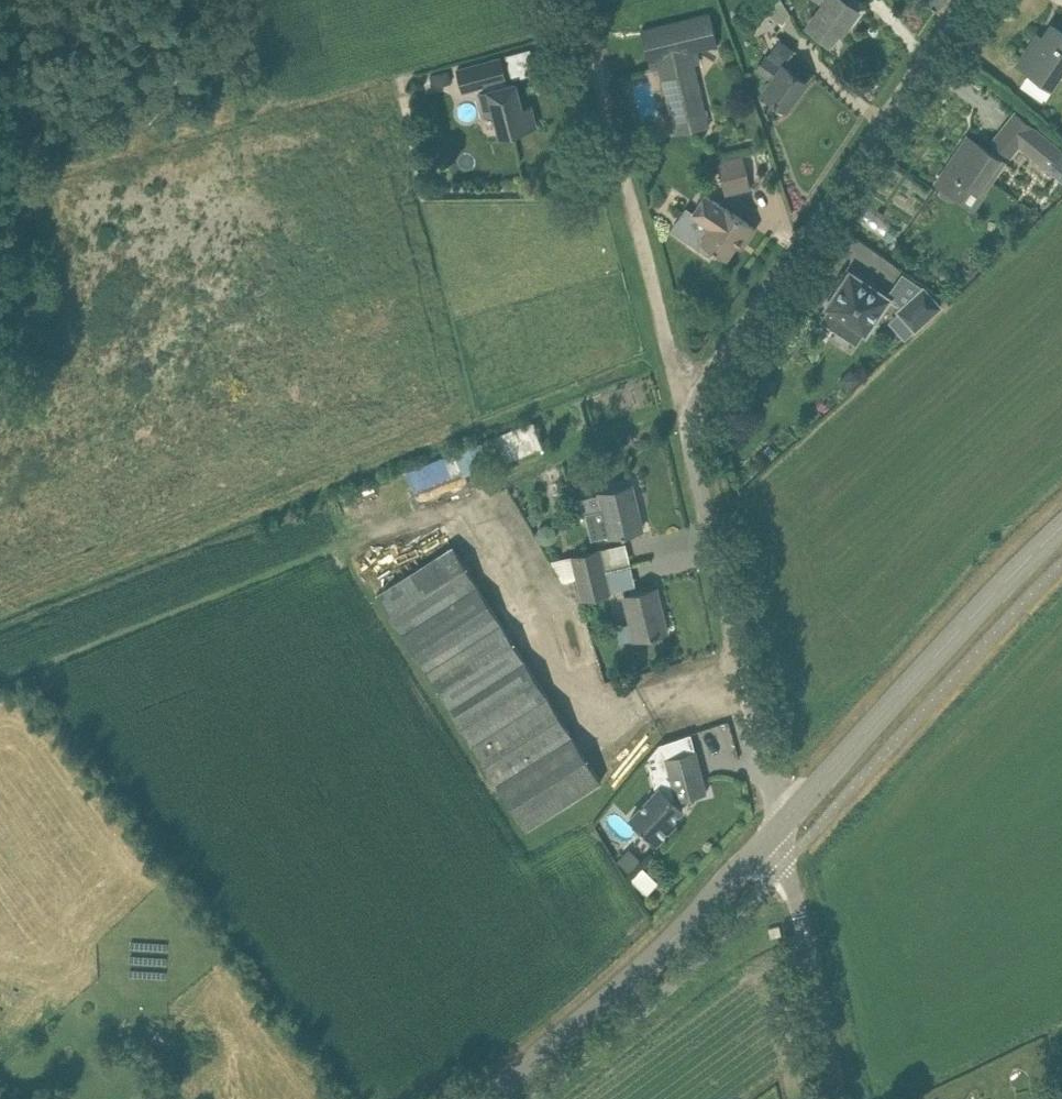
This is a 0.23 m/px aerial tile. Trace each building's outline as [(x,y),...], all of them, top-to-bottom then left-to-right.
[(753,28),(772,0),(746,0),(735,17),(753,28)] [(847,0),(819,0),(823,3),(807,25),(831,42),(839,31),(841,33),(859,9),(847,0)] [(659,67),(672,118),(706,110),(692,51),(718,44),(710,12),(642,28),(652,68),(659,67)] [(1052,24),(1036,47),(1031,44),(1018,62),(1030,70),(1021,83),(1043,98),(1051,85),(1052,85),(1061,70),(1061,30),(1052,24)] [(807,81),(789,67),(783,63),(781,65),(766,54),(756,66),(771,77),(763,90),(787,107),(807,81)] [(458,67),(464,89),(478,85),(486,114),(493,112),(499,134),(536,124),(531,104),(522,106),(515,81),(508,83),(501,56),(458,67)] [(991,139),(1009,154),(1018,143),(1061,180),(1061,148),(1015,110),(991,139)] [(984,194),(1007,161),(968,135),(937,181),(942,184),(940,186),(941,192),(950,198),(956,197),(957,195),(962,198),(971,186),(984,194)] [(744,154),(718,160),(726,192),(752,186),(744,154)] [(687,206),(677,221),(694,233),(689,240),(710,254),(714,247),(726,255),(736,242),(738,244),(741,239),(744,241),(755,226),(706,193),(697,205),(693,211),(687,206)] [(891,297),(852,271),(842,286),(840,285),(826,306),(830,309),(824,318),(857,340),(863,331),(866,333),(891,297)] [(924,284),(896,309),(915,331),(944,306),(924,284)] [(533,421),(494,433),(501,459),(541,447),(533,421)] [(404,467),(415,499),(429,494),(426,485),(481,466),(473,444),(404,467)] [(583,497),(587,511),(603,508),(609,535),(623,532),(623,534),(626,534),(626,531),(643,527),(632,484),(583,497)] [(379,594),(526,827),(602,779),(452,547),(379,594)] [(601,547),(573,554),(579,577),(606,570),(601,547)] [(611,589),(606,570),(579,577),(585,595),(611,589)] [(623,595),(634,638),(652,633),(653,635),(657,634),(656,632),(667,630),(657,587),(623,595)] [(665,756),(671,778),(666,780),(662,784),(660,783),(629,815),(657,841),(676,821),(673,818),(683,807),(675,800),(707,791),(696,748),(665,756)] [(642,866),(631,878),(647,893),(658,880),(642,866)] [(165,1089),(152,1098),(172,1098),(165,1089)]
